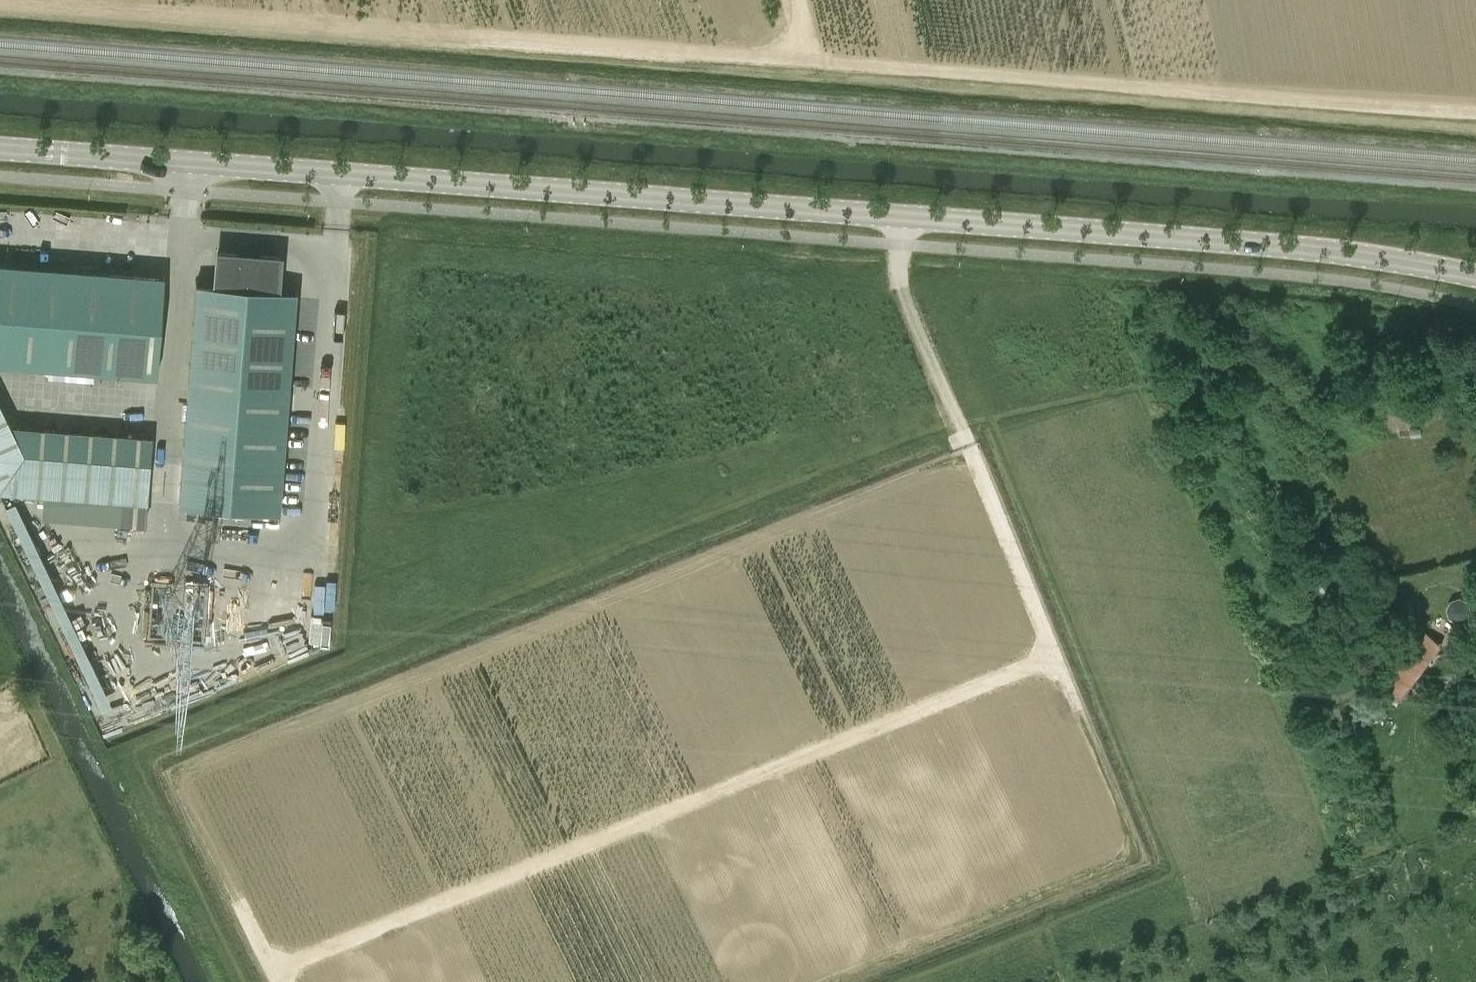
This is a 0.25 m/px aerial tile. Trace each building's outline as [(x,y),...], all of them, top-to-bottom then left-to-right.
[(179,503),(279,511),(296,290),(277,288),(280,256),(218,251),(216,284),(196,282),(179,503)] [(157,374),(165,274),(0,261),(0,362),(157,374)] [(0,416),(0,491),(114,498),(119,511),(102,517),(141,520),(146,431),(3,423),(0,416)] [(1460,598),(1452,601),(1448,608),(1451,616),(1458,619),(1466,617),(1470,610),(1467,602),(1460,598)] [(299,609),(306,630),(325,624),(317,603),(299,609)] [(1425,631),(1384,685),(1400,697),(1441,643),(1425,631)]
